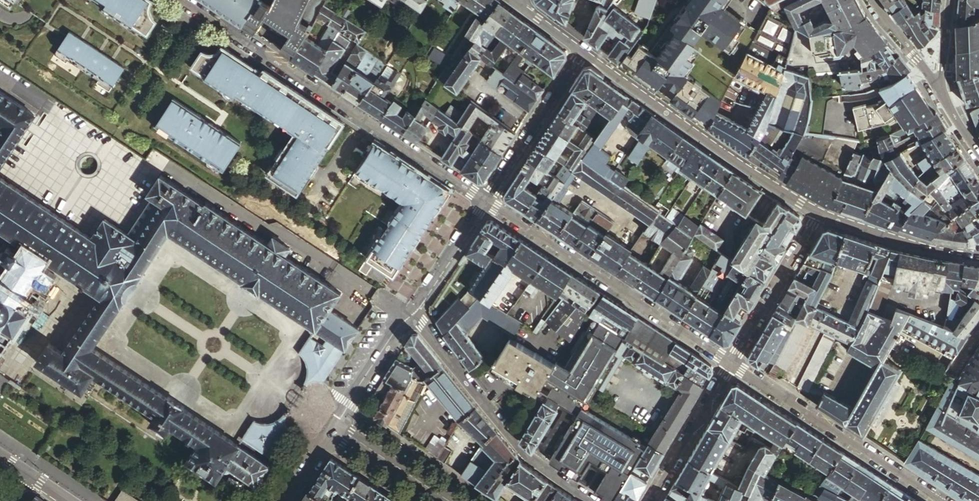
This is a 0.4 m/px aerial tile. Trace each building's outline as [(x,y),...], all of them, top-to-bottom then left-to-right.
[(147,33),(156,19),(153,17),(151,15),(149,12),(149,8),(149,6),(150,4),(152,1),(151,0),(98,0),(147,33)] [(242,25),(257,3),(259,0),(204,0),(242,25)] [(257,3),(242,25),(254,33),(265,16),(290,33),(279,50),(292,58),(307,35),(318,15),(324,4),(326,0),(259,0),(257,3)] [(421,9),(422,8),(427,0),(408,0),(421,9)] [(438,4),(451,13),(460,0),(437,0),(438,4)] [(496,0),(460,0),(462,1),(461,4),(474,14),(476,11),(480,15),(486,19),(499,2),(496,0)] [(555,16),(560,0),(535,0),(535,1),(555,16)] [(555,16),(562,21),(563,20),(566,23),(573,0),(560,0),(555,16)] [(620,63),(656,89),(663,80),(677,90),(670,99),(680,107),(708,126),(715,112),(721,101),(700,86),(701,84),(695,80),(694,81),(683,73),(701,49),(695,45),(703,32),(732,53),(741,39),(739,38),(747,26),(725,10),(732,0),(693,0),(675,29),(673,28),(656,55),(635,41),(623,59),(620,63)] [(655,0),(641,0),(637,11),(649,16),(655,0)] [(771,6),(774,8),(783,4),(793,0),(764,0),(771,6)] [(796,26),(810,32),(841,28),(865,15),(858,0),(793,0),(783,4),(796,26)] [(903,0),(893,0),(892,1),(887,3),(892,11),(905,2),(903,0)] [(911,11),(917,7),(912,0),(903,0),(905,2),(911,11)] [(926,7),(940,10),(941,0),(924,0),(923,7),(926,7)] [(955,26),(972,22),(973,5),(978,6),(978,5),(978,0),(958,0),(957,5),(956,19),(955,26)] [(512,12),(499,2),(486,19),(482,24),(477,20),(475,18),(464,35),(474,42),(470,48),(479,55),(485,47),(497,32),(512,12)] [(892,11),(899,20),(911,11),(905,2),(892,11)] [(314,73),(337,34),(347,18),(324,4),(318,15),(332,25),(320,44),(307,35),(292,58),(303,65),(314,73)] [(584,37),(588,40),(604,12),(607,7),(599,5),(596,6),(584,37)] [(920,14),(915,18),(929,37),(934,33),(938,27),(928,14),(926,7),(923,7),(918,6),(919,10),(920,14)] [(940,10),(926,7),(928,14),(938,27),(939,17),(940,10)] [(620,63),(623,59),(635,41),(643,29),(613,8),(608,15),(604,12),(588,40),(597,46),(606,32),(618,41),(609,54),(620,63)] [(899,20),(904,26),(915,18),(920,14),(919,10),(914,14),(911,11),(899,20)] [(510,41),(525,21),(512,12),(497,32),(503,37),(492,52),(485,47),(479,55),(482,57),(492,65),(498,56),(510,41)] [(349,14),(347,18),(353,23),(356,19),(349,14)] [(795,29),(766,14),(757,32),(746,53),(765,62),(772,49),(777,52),(787,58),(795,29)] [(482,24),(486,19),(480,15),(477,20),(482,24)] [(810,32),(796,26),(795,29),(787,58),(786,60),(810,66),(810,78),(817,78),(838,76),(841,75),(859,70),(861,70),(857,56),(887,41),(875,27),(865,15),(841,28),(810,32)] [(353,23),(347,18),(337,34),(349,41),(351,37),(357,41),(358,42),(365,31),(353,23)] [(929,37),(915,18),(904,26),(918,46),(924,42),(929,37)] [(972,22),(955,26),(956,51),(978,47),(978,19),(972,22)] [(537,30),(525,21),(510,41),(522,50),(537,30)] [(700,86),(721,101),(735,74),(746,53),(757,32),(747,26),(739,38),(741,39),(732,53),(703,32),(695,45),(701,49),(683,73),(694,81),(695,80),(701,84),(700,86)] [(109,90),(125,67),(99,50),(69,30),(65,37),(54,54),(67,62),(68,60),(98,80),(97,82),(109,90)] [(549,38),(537,30),(522,50),(528,55),(525,58),(531,62),(533,59),(549,38)] [(331,71),(349,41),(337,34),(314,73),(343,92),(358,67),(357,66),(360,61),(350,54),(337,75),(331,71)] [(474,42),(464,35),(447,63),(444,68),(438,77),(456,91),(482,57),(479,55),(470,48),(474,42)] [(356,44),(357,41),(351,37),(349,41),(331,71),(337,75),(350,54),(356,44)] [(565,51),(549,38),(533,59),(554,74),(566,56),(565,51)] [(894,49),(887,41),(857,56),(861,70),(874,66),(872,60),(877,56),(880,60),(879,61),(880,64),(898,55),(899,55),(894,49)] [(367,51),(357,44),(356,44),(350,54),(360,61),(367,51)] [(319,106),(263,69),(260,74),(254,70),(250,67),(251,66),(221,46),(217,51),(214,52),(209,53),(206,52),(203,50),(192,68),(236,97),(238,94),(293,131),(265,173),(296,193),(311,170),(343,122),(319,106)] [(956,51),(957,76),(978,71),(978,47),(956,51)] [(426,52),(424,55),(444,68),(447,63),(432,54),(430,54),(426,52)] [(708,127),(748,155),(751,151),(759,139),(767,127),(781,79),(786,60),(787,58),(777,52),(770,65),(765,62),(746,53),(735,74),(744,79),(766,90),(751,120),(749,119),(746,127),(715,112),(708,126),(708,127)] [(904,63),(898,55),(880,64),(878,65),(874,66),(861,70),(859,70),(861,83),(864,82),(863,79),(876,76),(879,84),(905,72),(909,69),(904,63)] [(498,56),(492,65),(504,74),(510,65),(498,56)] [(510,65),(504,74),(516,83),(524,72),(521,70),(519,70),(518,71),(513,67),(514,66),(517,66),(518,63),(518,62),(521,58),(517,56),(510,65)] [(386,64),(380,60),(376,66),(382,70),(386,65),(386,64)] [(767,127),(759,139),(767,145),(771,141),(790,155),(805,135),(808,121),(809,100),(810,78),(810,66),(786,60),(781,79),(767,127)] [(359,103),(381,117),(391,102),(384,97),(399,74),(386,65),(382,70),(376,79),(359,103)] [(537,99),(516,83),(504,74),(492,65),(487,72),(491,75),(487,80),(529,112),(537,99)] [(359,103),(376,79),(358,67),(343,92),(359,103)] [(588,98),(603,77),(591,69),(586,70),(573,89),(582,95),(578,100),(584,104),(585,102),(587,104),(590,100),(588,98)] [(845,89),(861,83),(859,70),(841,75),(838,76),(839,79),(842,79),(845,89)] [(967,105),(977,101),(978,100),(978,71),(957,76),(967,105)] [(524,72),(516,83),(537,99),(544,90),(531,81),(525,76),(526,74),(524,72)] [(915,87),(905,72),(879,84),(877,84),(881,91),(887,99),(881,106),(866,110),(865,107),(852,111),(857,130),(889,121),(898,115),(905,125),(913,122),(924,117),(933,112),(915,87)] [(615,86),(603,77),(588,98),(590,100),(600,107),(615,86)] [(817,78),(810,78),(809,100),(816,100),(817,78)] [(600,107),(612,115),(627,95),(615,86),(600,107)] [(573,89),(559,110),(573,120),(579,112),(584,104),(578,100),(582,95),(573,89)] [(34,115),(0,92),(0,125),(2,126),(0,129),(0,166),(34,115)] [(630,119),(625,125),(639,135),(641,131),(653,114),(627,95),(612,115),(597,137),(587,150),(582,158),(609,177),(614,169),(615,168),(605,161),(610,155),(600,147),(625,112),(629,115),(630,119)] [(381,117),(403,132),(416,113),(411,109),(408,108),(403,116),(396,112),(402,103),(394,97),(391,102),(381,117)] [(501,154),(515,133),(466,97),(464,100),(469,104),(463,114),(450,105),(445,113),(463,126),(467,129),(477,113),(491,124),(481,139),(501,154)] [(224,170),(242,143),(216,126),(174,98),(156,125),(224,170)] [(439,109),(425,99),(420,108),(425,112),(432,118),(439,109)] [(816,100),(809,100),(808,121),(805,135),(824,137),(824,99),(816,100)] [(416,113),(420,108),(415,104),(411,109),(416,113)] [(591,104),(583,115),(591,120),(598,109),(591,104)] [(403,132),(417,141),(427,126),(421,122),(421,120),(424,117),(422,116),(425,112),(420,108),(416,113),(403,132)] [(978,135),(978,134),(978,108),(970,112),(974,123),(978,134),(978,135)] [(463,126),(445,113),(439,109),(432,118),(441,124),(438,128),(446,134),(449,130),(456,135),(463,126)] [(559,110),(549,125),(574,142),(578,136),(573,132),(578,124),(573,120),(559,110)] [(913,122),(905,125),(875,138),(878,149),(890,144),(893,143),(891,138),(914,127),(917,132),(941,120),(937,113),(935,111),(933,112),(924,117),(913,122)] [(573,120),(578,124),(585,129),(591,120),(583,115),(579,112),(573,120)] [(653,114),(641,131),(646,134),(632,155),(639,161),(651,143),(666,122),(653,114)] [(946,128),(941,120),(917,132),(911,135),(914,141),(910,144),(911,146),(918,143),(944,129),(946,128)] [(683,134),(666,122),(651,143),(669,155),(684,135),(683,134)] [(579,145),(588,131),(585,129),(578,124),(573,132),(578,136),(574,142),(579,145)] [(579,145),(574,142),(549,125),(537,144),(556,157),(565,163),(574,169),(582,158),(587,150),(579,145)] [(467,129),(463,126),(456,135),(453,139),(472,153),(475,148),(469,144),(470,143),(466,140),(472,132),(467,129)] [(946,132),(944,129),(918,143),(927,154),(918,161),(924,170),(956,146),(946,132)] [(579,145),(587,150),(597,137),(588,131),(579,145)] [(684,135),(669,155),(682,165),(697,144),(684,135)] [(805,135),(790,155),(794,157),(796,158),(798,159),(796,162),(794,165),(785,180),(791,183),(810,193),(830,204),(841,208),(846,199),(834,194),(856,151),(858,147),(866,153),(873,159),(880,151),(878,149),(875,138),(875,137),(859,142),(824,137),(805,135)] [(472,153),(453,139),(441,157),(478,182),(483,181),(492,168),(472,153)] [(501,154),(481,139),(475,148),(472,153),(492,168),(501,154)] [(759,139),(751,151),(780,172),(790,155),(771,141),(767,145),(759,139)] [(356,170),(403,201),(366,257),(373,262),(376,265),(393,275),(415,242),(418,238),(445,197),(443,188),(429,179),(374,143),(356,170)] [(537,144),(528,158),(544,169),(547,171),(556,157),(537,144)] [(697,144),(682,165),(680,168),(685,171),(693,176),(709,153),(697,144)] [(878,149),(880,151),(883,158),(895,153),(890,144),(878,149)] [(956,146),(924,170),(926,173),(927,172),(928,174),(937,167),(941,172),(947,167),(963,157),(962,155),(956,146)] [(880,151),(873,159),(866,153),(865,156),(856,151),(834,194),(846,199),(841,208),(842,209),(861,215),(869,194),(893,172),(883,158),(880,151)] [(895,153),(883,158),(893,172),(904,184),(917,175),(899,151),(895,153)] [(720,161),(709,153),(693,176),(705,184),(720,161)] [(778,175),(785,180),(794,165),(791,163),(794,157),(790,155),(780,172),(778,175)] [(974,171),(964,157),(963,157),(947,167),(941,172),(930,179),(935,185),(930,191),(938,203),(940,202),(942,202),(947,200),(959,189),(962,193),(970,188),(971,190),(978,185),(978,179),(974,171)] [(544,169),(528,158),(521,168),(531,175),(538,180),(543,184),(546,186),(556,193),(564,182),(556,177),(553,175),(547,171),(544,169)] [(582,158),(574,169),(573,170),(649,222),(658,210),(623,186),(609,177),(582,158)] [(733,169),(720,161),(705,184),(718,193),(733,169)] [(574,169),(565,163),(556,177),(564,182),(573,170),(574,169)] [(521,168),(504,193),(505,199),(524,211),(531,200),(534,197),(537,193),(524,185),(531,175),(521,168)] [(614,169),(609,177),(623,186),(628,179),(614,169)] [(733,169),(718,193),(718,194),(746,214),(746,212),(762,190),(759,188),(737,172),(733,169)] [(690,180),(691,179),(693,176),(685,171),(682,175),(690,180)] [(914,191),(904,184),(893,172),(869,194),(861,215),(875,220),(888,224),(898,210),(902,206),(907,200),(914,191)] [(926,183),(917,175),(904,184),(914,191),(923,198),(930,191),(935,185),(930,179),(926,183)] [(329,310),(341,293),(284,256),(289,248),(273,237),(268,245),(205,203),(204,205),(160,176),(147,195),(152,198),(127,235),(104,219),(91,238),(0,177),(0,230),(24,246),(25,245),(47,259),(46,261),(80,284),(79,285),(83,287),(84,286),(89,290),(85,295),(91,299),(58,349),(49,344),(37,363),(82,392),(92,375),(154,416),(150,424),(166,435),(170,427),(197,445),(209,426),(182,408),(183,407),(167,396),(166,397),(92,348),(119,306),(120,307),(125,299),(126,300),(137,283),(136,283),(141,275),(140,275),(168,233),(243,282),(242,283),(259,294),(260,293),(327,338),(322,345),(309,336),(298,353),(302,357),(304,360),(306,364),(307,369),(306,375),(303,383),(301,382),(298,386),(299,386),(298,387),(301,389),(303,391),(305,388),(307,385),(310,383),(312,382),(316,381),(318,381),(322,383),(344,349),(345,349),(358,329),(329,310)] [(705,184),(693,176),(691,179),(703,187),(705,184)] [(524,211),(537,220),(544,209),(551,199),(552,198),(556,193),(546,186),(543,184),(539,190),(537,193),(534,197),(531,200),(524,211)] [(718,193),(705,184),(703,187),(717,196),(718,194),(718,193)] [(978,197),(978,185),(971,190),(970,188),(962,193),(959,189),(947,200),(942,202),(940,202),(938,203),(940,206),(942,204),(946,208),(945,209),(950,213),(949,214),(952,216),(955,214),(969,204),(972,202),(978,197)] [(890,186),(885,193),(897,200),(902,194),(890,186)] [(917,208),(916,209),(911,213),(907,217),(898,228),(939,235),(945,222),(946,222),(951,217),(952,216),(949,214),(950,213),(945,209),(946,208),(942,204),(940,206),(938,203),(930,191),(923,198),(917,208)] [(923,198),(914,191),(907,200),(917,208),(923,198)] [(568,192),(559,205),(572,214),(573,214),(582,201),(568,192)] [(972,202),(969,204),(975,212),(978,209),(978,197),(972,202)] [(544,209),(537,220),(558,234),(572,214),(559,205),(551,199),(544,209)] [(588,224),(592,218),(597,211),(582,201),(573,214),(572,214),(558,234),(575,245),(588,224)] [(790,209),(778,201),(763,223),(757,219),(737,250),(728,244),(721,253),(725,255),(735,262),(748,271),(750,272),(765,281),(775,265),(784,249),(796,229),(801,220),(800,215),(790,209)] [(955,214),(961,223),(961,224),(964,222),(966,227),(963,228),(969,243),(978,241),(978,227),(977,228),(975,223),(974,221),(972,222),(969,218),(971,216),(970,216),(975,212),(969,204),(955,214)] [(662,205),(659,210),(665,215),(669,209),(662,205)] [(897,228),(898,228),(907,217),(911,213),(902,206),(898,210),(888,224),(897,228)] [(677,223),(678,224),(684,215),(673,208),(667,216),(677,223)] [(658,210),(649,222),(642,233),(648,237),(652,236),(655,238),(656,242),(660,244),(661,242),(677,223),(667,216),(665,215),(659,210),(658,210)] [(597,211),(592,218),(598,222),(608,229),(614,222),(597,211)] [(961,223),(955,214),(952,216),(951,217),(946,222),(945,222),(939,235),(956,243),(961,224),(961,223)] [(684,215),(678,224),(694,234),(699,226),(684,215)] [(592,218),(588,224),(594,228),(598,222),(592,218)] [(521,240),(504,229),(491,220),(486,221),(472,243),(485,252),(493,240),(495,242),(501,245),(494,257),(504,264),(521,240)] [(694,234),(678,224),(677,223),(661,242),(660,244),(672,252),(659,273),(648,265),(635,285),(645,291),(655,298),(687,248),(695,235),(694,234)] [(699,226),(694,234),(695,235),(710,245),(721,253),(728,244),(723,240),(724,239),(700,223),(699,226)] [(575,245),(590,255),(604,235),(594,228),(588,224),(575,245)] [(963,245),(969,243),(963,228),(961,224),(956,243),(963,245)] [(836,261),(844,234),(841,233),(827,229),(823,230),(803,263),(810,265),(821,269),(821,270),(832,274),(836,261)] [(631,248),(606,232),(604,235),(590,255),(615,271),(628,252),(631,248)] [(855,238),(844,234),(836,261),(866,271),(872,256),(877,245),(855,238)] [(504,264),(481,297),(489,303),(511,273),(511,267),(531,279),(546,257),(521,240),(504,264)] [(1,376),(34,326),(26,320),(31,312),(30,310),(30,309),(32,310),(33,309),(32,307),(35,303),(36,304),(42,295),(40,294),(44,289),(45,290),(47,288),(45,287),(46,285),(48,286),(50,284),(48,283),(51,277),(51,275),(41,269),(46,261),(47,259),(25,245),(24,246),(20,252),(19,250),(10,244),(8,247),(0,242),(0,375),(1,376)] [(435,321),(443,335),(480,297),(481,297),(504,264),(494,257),(488,253),(485,252),(472,243),(465,254),(483,266),(468,289),(469,290),(460,299),(458,297),(435,321)] [(882,247),(877,245),(872,256),(876,257),(869,274),(865,272),(864,275),(868,277),(867,280),(878,285),(879,282),(880,280),(882,275),(885,266),(888,261),(888,259),(891,249),(882,247)] [(655,298),(683,316),(696,294),(697,292),(701,285),(710,270),(702,265),(688,288),(678,281),(692,258),(689,257),(692,252),(687,248),(655,298)] [(882,275),(880,280),(888,282),(897,251),(894,250),(891,249),(888,259),(888,261),(885,266),(882,275)] [(888,282),(892,284),(899,251),(897,251),(888,282)] [(899,251),(892,284),(908,287),(907,292),(927,296),(928,291),(934,292),(934,288),(944,289),(949,261),(937,259),(922,257),(905,253),(899,251)] [(628,252),(615,271),(626,279),(635,285),(648,265),(640,260),(635,257),(628,252)] [(712,268),(710,270),(701,285),(713,292),(716,294),(735,262),(725,255),(721,253),(715,262),(722,267),(718,272),(712,268)] [(373,262),(366,257),(365,257),(356,269),(364,274),(373,262)] [(557,296),(558,295),(572,273),(546,257),(531,279),(537,283),(557,296)] [(959,287),(960,288),(965,263),(963,263),(949,261),(944,289),(948,290),(947,292),(948,292),(948,294),(950,294),(950,297),(951,297),(953,286),(959,287)] [(748,271),(735,262),(716,294),(714,296),(725,303),(721,309),(724,311),(736,292),(738,288),(741,283),(743,280),(748,271)] [(810,265),(803,263),(800,269),(807,272),(810,265)] [(973,286),(975,284),(978,272),(978,266),(965,263),(960,288),(966,292),(968,285),(973,286)] [(832,275),(832,274),(821,270),(821,269),(810,265),(807,272),(817,276),(814,283),(812,286),(795,277),(794,279),(789,287),(808,296),(798,314),(799,315),(797,318),(808,324),(809,323),(816,307),(815,306),(831,275),(832,275)] [(750,272),(748,271),(743,280),(748,283),(746,286),(744,289),(742,288),(741,290),(755,299),(757,294),(761,288),(765,281),(750,272)] [(804,278),(814,283),(817,276),(807,272),(804,278)] [(975,298),(976,299),(978,301),(978,272),(975,284),(973,286),(968,293),(973,297),(975,298)] [(572,273),(558,295),(563,298),(571,303),(572,302),(576,296),(577,296),(586,283),(572,273)] [(531,279),(525,287),(531,292),(537,283),(531,279)] [(809,323),(827,331),(829,332),(835,335),(851,343),(859,328),(868,310),(874,295),(878,285),(867,280),(849,322),(816,307),(809,323)] [(874,295),(868,310),(881,316),(892,284),(888,282),(880,280),(879,282),(878,285),(874,295)] [(600,292),(586,283),(577,296),(576,296),(572,302),(586,310),(590,304),(590,305),(600,292)] [(701,285),(697,292),(707,298),(710,297),(713,292),(701,285)] [(779,304),(798,314),(808,296),(789,287),(779,304)] [(947,318),(944,327),(952,330),(973,300),(966,295),(968,293),(966,292),(960,288),(959,287),(956,299),(961,302),(952,319),(947,318)] [(724,311),(724,312),(741,323),(744,318),(735,312),(740,302),(743,303),(741,306),(743,309),(747,312),(755,299),(741,290),(739,294),(736,292),(724,311)] [(504,294),(495,306),(506,313),(517,298),(512,295),(510,298),(504,294)] [(594,306),(589,314),(595,318),(618,332),(623,324),(630,328),(637,316),(603,294),(594,306)] [(683,316),(697,325),(709,304),(696,294),(683,316)] [(443,335),(470,370),(484,358),(465,333),(482,317),(512,335),(522,323),(506,313),(495,306),(489,303),(481,297),(480,297),(443,335)] [(956,299),(951,297),(948,313),(947,318),(952,319),(961,302),(956,299)] [(546,320),(570,339),(585,315),(586,310),(572,302),(571,303),(563,298),(546,320)] [(973,300),(952,330),(953,331),(958,332),(963,335),(978,315),(978,301),(976,299),(975,298),(973,300)] [(709,304),(697,325),(710,334),(723,313),(709,304)] [(778,305),(757,341),(769,349),(770,348),(780,354),(783,347),(794,327),(793,326),(797,318),(799,315),(798,314),(779,304),(778,305)] [(824,392),(816,405),(862,435),(900,369),(884,360),(896,337),(898,338),(900,336),(898,334),(900,331),(909,313),(896,308),(891,320),(881,316),(868,310),(859,328),(851,343),(847,350),(876,367),(853,408),(824,392)] [(723,313),(710,334),(724,343),(729,342),(741,323),(724,312),(723,313)] [(968,336),(963,335),(958,332),(953,331),(952,330),(944,327),(941,326),(915,316),(909,313),(900,331),(953,359),(954,358),(968,336)] [(623,324),(618,332),(625,336),(650,352),(662,333),(637,316),(630,328),(623,324)] [(555,365),(540,388),(549,394),(547,396),(548,397),(559,403),(577,415),(581,409),(595,386),(625,336),(618,332),(595,318),(563,370),(555,365)] [(541,319),(533,330),(536,332),(545,321),(541,319)] [(799,321),(776,365),(784,370),(807,326),(799,321)] [(829,332),(827,331),(798,387),(806,392),(835,335),(829,332)] [(421,381),(426,377),(442,365),(417,333),(412,334),(406,344),(423,364),(420,366),(420,365),(416,365),(412,369),(408,367),(408,366),(396,359),(382,379),(392,384),(405,391),(412,378),(417,380),(419,381),(421,381)] [(662,333),(650,352),(683,373),(688,364),(669,352),(675,341),(662,333)] [(683,373),(650,352),(625,336),(595,386),(603,391),(625,356),(633,361),(633,362),(666,383),(667,382),(680,391),(648,443),(664,452),(690,409),(703,386),(683,373)] [(492,365),(537,393),(539,391),(540,388),(555,365),(510,337),(492,365)] [(711,365),(675,341),(669,352),(688,364),(709,376),(712,370),(711,365)] [(757,341),(749,356),(750,361),(759,367),(763,360),(767,362),(768,361),(771,363),(775,364),(780,354),(770,348),(769,349),(757,341)] [(958,379),(959,379),(978,387),(978,345),(958,379)] [(759,367),(763,369),(767,362),(763,360),(759,367)] [(703,386),(709,376),(688,364),(683,373),(703,386)] [(442,365),(426,377),(428,380),(460,419),(476,406),(442,365)] [(771,370),(769,373),(777,378),(777,377),(776,376),(780,368),(774,365),(771,370)] [(953,376),(926,428),(927,428),(978,459),(978,431),(947,413),(959,379),(958,379),(953,376)] [(386,425),(399,434),(426,384),(419,381),(417,380),(412,378),(405,391),(386,425)] [(392,384),(382,379),(375,390),(386,396),(392,384)] [(978,431),(978,387),(959,379),(947,413),(978,431)] [(721,403),(742,417),(757,427),(761,421),(757,418),(767,402),(738,383),(732,384),(721,403)] [(375,418),(386,425),(405,391),(392,384),(386,396),(375,418)] [(532,452),(533,450),(557,410),(555,408),(559,403),(548,397),(545,402),(543,401),(543,402),(520,440),(532,452)] [(782,445),(783,443),(796,421),(779,410),(767,402),(757,418),(761,421),(757,427),(778,441),(772,451),(776,453),(782,445)] [(736,428),(742,417),(721,403),(715,413),(707,426),(730,440),(736,428)] [(476,406),(460,419),(469,428),(466,426),(463,426),(461,428),(460,429),(459,430),(463,433),(464,431),(465,431),(470,434),(472,436),(472,438),(471,439),(475,442),(476,440),(477,438),(476,436),(475,434),(483,441),(495,430),(476,406)] [(269,463),(290,432),(288,430),(285,426),(284,424),(285,421),(286,417),(287,415),(288,414),(290,411),(288,409),(287,410),(284,409),(281,413),(283,414),(282,415),(279,418),(275,420),(269,422),(261,423),(257,422),(253,421),(241,439),(265,454),(262,459),(269,463)] [(607,500),(613,500),(630,472),(635,464),(646,446),(581,409),(577,415),(549,461),(577,479),(586,465),(592,456),(594,452),(613,464),(611,467),(597,490),(604,494),(602,497),(607,500)] [(822,439),(796,421),(783,443),(794,451),(795,450),(810,460),(822,439)] [(448,433),(451,435),(457,425),(453,423),(448,433)] [(209,426),(197,445),(218,459),(230,440),(209,426)] [(692,452),(688,458),(711,472),(719,458),(726,447),(730,440),(707,426),(692,452)] [(736,428),(730,440),(745,449),(749,441),(742,436),(744,432),(736,428)] [(742,436),(749,441),(751,438),(754,433),(746,428),(744,432),(742,436)] [(495,430),(483,441),(481,444),(503,466),(516,456),(495,430)] [(833,446),(822,439),(810,460),(829,472),(835,463),(842,452),(833,446)] [(218,459),(197,445),(186,462),(216,481),(226,467),(240,446),(230,440),(218,459)] [(919,440),(918,440),(904,462),(962,500),(978,500),(978,475),(919,440)] [(424,450),(437,459),(444,446),(438,442),(435,446),(429,443),(424,450)] [(648,443),(646,446),(635,464),(652,474),(660,460),(664,452),(648,443)] [(485,491),(503,467),(503,466),(481,444),(460,474),(485,491)] [(268,465),(240,446),(226,467),(236,473),(249,482),(255,486),(269,466),(268,465)] [(444,446),(437,459),(444,464),(452,451),(444,446)] [(760,471),(764,473),(769,466),(773,460),(776,453),(772,451),(764,446),(759,447),(752,460),(749,464),(743,479),(739,476),(735,477),(732,483),(751,493),(760,471)] [(972,460),(974,457),(958,448),(953,458),(978,472),(978,470),(978,463),(972,460)] [(594,452),(592,456),(611,467),(613,464),(594,452)] [(828,500),(833,500),(837,495),(842,489),(844,486),(846,483),(849,478),(859,463),(842,452),(835,463),(829,472),(827,476),(826,477),(819,486),(813,494),(817,496),(828,500)] [(485,491),(495,498),(506,482),(533,500),(549,500),(558,488),(521,462),(516,456),(503,466),(503,467),(485,491)] [(688,458),(683,468),(675,481),(691,488),(687,497),(695,500),(713,500),(705,498),(704,493),(701,492),(704,487),(708,485),(711,479),(724,486),(718,500),(747,500),(751,493),(732,483),(711,472),(688,458)] [(330,459),(324,469),(334,476),(328,485),(330,486),(335,490),(345,468),(330,459)] [(844,498),(850,490),(860,496),(868,484),(875,473),(872,472),(859,463),(849,478),(846,483),(844,486),(842,489),(837,495),(833,500),(850,500),(844,498)] [(635,464),(630,472),(647,482),(652,474),(635,464)] [(577,479),(586,486),(596,471),(586,465),(577,479)] [(358,477),(345,468),(335,490),(333,493),(336,494),(338,489),(349,496),(358,477)] [(324,469),(309,492),(319,498),(322,493),(328,485),(334,476),(324,469)] [(772,500),(803,500),(806,496),(804,494),(793,488),(779,481),(764,473),(760,471),(751,493),(747,500),(772,500)] [(613,500),(636,500),(641,492),(647,482),(630,472),(613,500)] [(875,473),(868,484),(860,496),(866,500),(879,500),(890,484),(875,473)] [(349,496),(346,500),(363,500),(372,486),(358,477),(349,496)] [(687,497),(691,488),(675,481),(668,493),(663,500),(685,500),(687,497)] [(908,495),(890,484),(879,500),(904,500),(908,495)] [(363,500),(391,500),(393,500),(372,486),(363,500)] [(549,500),(577,500),(558,488),(549,500)] [(114,500),(139,500),(122,489),(114,500)] [(594,492),(602,497),(604,494),(597,490),(596,489),(594,492)] [(850,500),(857,500),(860,496),(850,490),(844,498),(850,500)] [(302,500),(319,500),(320,498),(319,498),(309,492),(302,500)]
